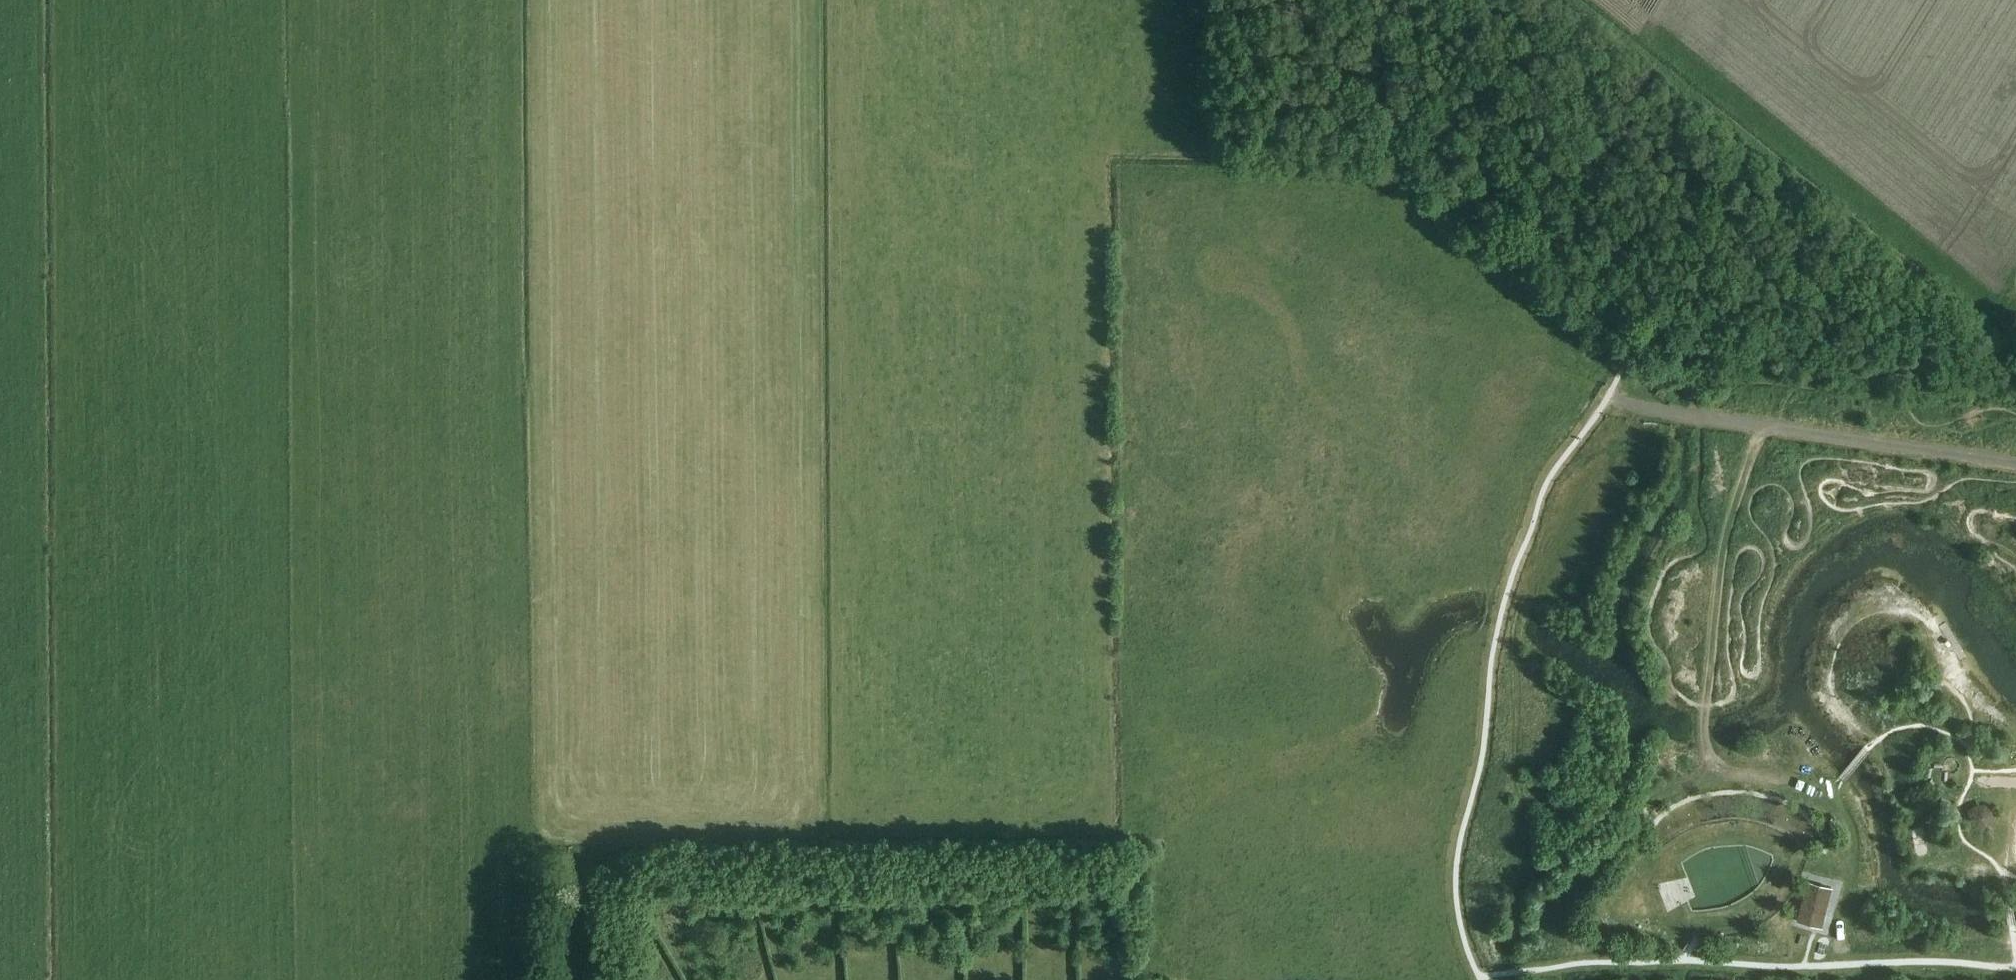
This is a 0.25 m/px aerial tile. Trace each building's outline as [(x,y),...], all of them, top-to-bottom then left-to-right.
[(1936,681),(1920,694),(1925,701),(1941,688),(1936,681)] [(1984,799),(1969,809),(1979,825),(1995,814),(1984,799)] [(1804,901),(1799,920),(1822,927),(1832,887),(1820,884),(1815,903),(1804,901)]
